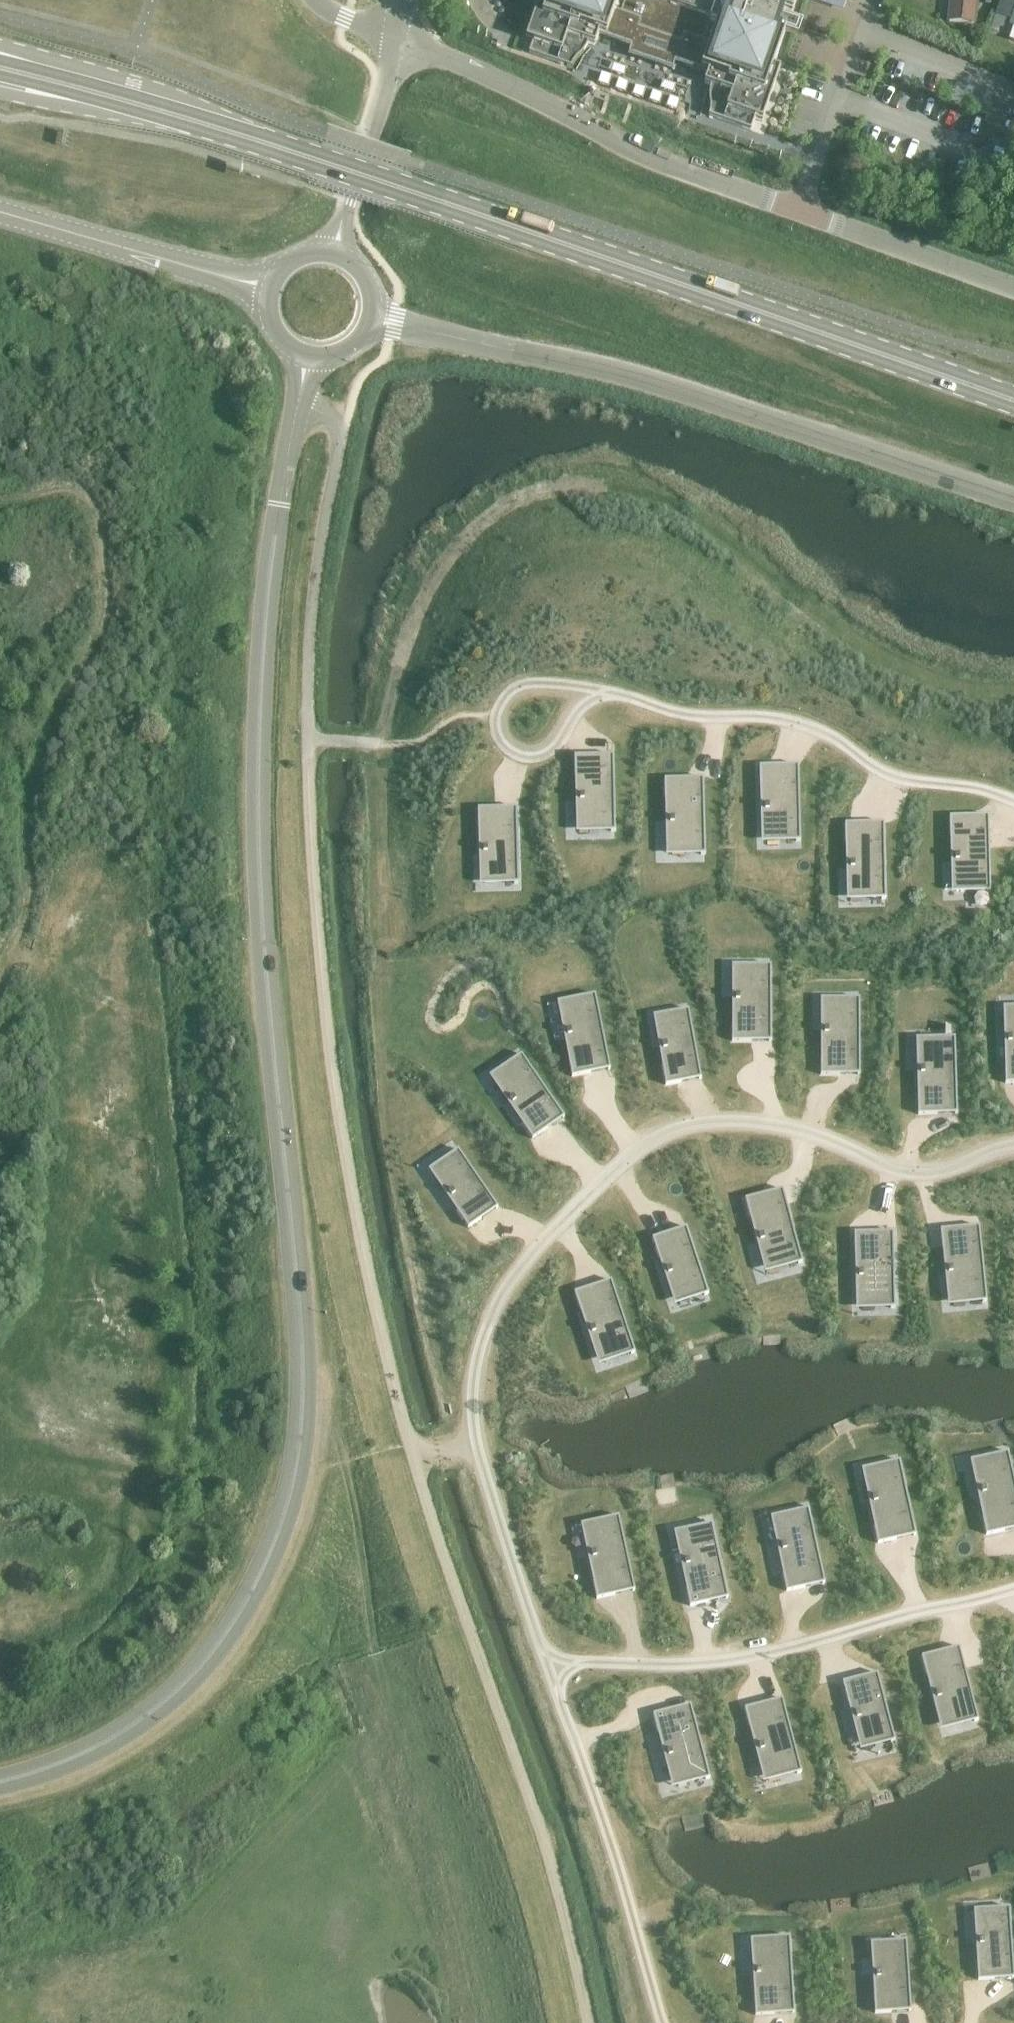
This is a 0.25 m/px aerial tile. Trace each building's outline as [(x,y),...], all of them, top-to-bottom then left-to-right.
[(524,40),(532,43),(528,54),(570,69),(571,68),(571,67),(572,65),(573,64),(573,63),(574,62),(575,60),(576,59),(577,58),(578,57),(578,56),(580,55),(581,54),(582,54),(582,53),(583,52),(584,51),(585,50),(585,49),(586,48),(587,47),(587,46),(587,45),(594,47),(598,35),(630,47),(627,54),(672,70),(675,62),(707,73),(703,85),(709,88),(709,89),(708,90),(708,91),(708,93),(708,94),(708,95),(708,97),(709,98),(709,100),(709,101),(709,103),(709,104),(709,107),(709,108),(709,110),(709,112),(709,113),(708,115),(708,117),(750,131),(754,120),(761,122),(780,70),(772,68),(785,32),(778,30),(784,10),(792,12),(796,0),(538,0),(524,40)] [(972,25),(974,0),(955,0),(954,14),(949,14),(948,23),(972,25)] [(1013,4),(1013,0),(1000,0),(991,27),(999,30),(1002,20),(1008,21),(1013,4)] [(593,756),(574,757),(574,775),(578,775),(579,797),(578,797),(578,802),(579,802),(579,826),(613,825),(614,825),(613,762),(611,762),(611,763),(599,763),(598,757),(593,757),(593,756)] [(778,766),(759,767),(759,785),(763,785),(764,807),(763,807),(763,812),(764,812),(764,836),(798,835),(799,835),(798,772),(796,772),(796,773),(784,773),(784,767),(778,767),(778,766)] [(683,780),(664,780),(664,798),(668,798),(669,820),(668,820),(668,825),(669,825),(669,849),(703,848),(704,848),(703,785),(701,785),(701,786),(689,786),(688,780),(683,780)] [(496,809),(477,809),(477,828),(481,827),(482,849),(481,849),(481,854),(482,854),(483,878),(516,877),(518,877),(516,814),(514,814),(514,815),(502,815),(502,809),(496,810),(496,809)] [(968,817),(949,817),(949,836),(953,836),(954,857),(953,857),(953,863),(954,863),(954,886),(988,885),(989,885),(988,822),(986,822),(986,823),(974,823),(974,818),(968,818),(968,817)] [(863,824),(844,825),(845,843),(849,843),(849,865),(849,870),(850,894),(883,893),(885,893),(883,829),(881,830),(869,831),(869,825),(863,825),(863,824)] [(735,1024),(731,1024),(731,1042),(751,1042),(751,1041),(756,1041),(756,1035),(768,1035),(768,1036),(770,1036),(770,973),(735,973),(735,997),(735,1002),(735,1016),(735,1024)] [(596,1002),(562,1009),(566,1032),(567,1037),(568,1037),(572,1059),(568,1059),(571,1077),(590,1074),(590,1073),(596,1072),(594,1066),(606,1064),(608,1064),(596,1002)] [(824,1057),(820,1057),(820,1076),(839,1075),(845,1075),(845,1069),(857,1069),(859,1069),(859,1006),(824,1006),(824,1030),(823,1030),(823,1035),(824,1035),(824,1057)] [(1004,1066),(1005,1084),(1013,1084),(1013,1015),(1007,1015),(1007,1039),(1007,1044),(1008,1044),(1008,1065),(1004,1066)] [(662,1065),(661,1065),(665,1086),(681,1083),(681,1082),(686,1081),(685,1075),(697,1073),(697,1074),(699,1073),(689,1017),(658,1023),(662,1046),(661,1046),(662,1051),(663,1051),(664,1059),(661,1060),(662,1065)] [(921,1097),(917,1097),(917,1115),(937,1115),(937,1114),(942,1114),(942,1108),(954,1108),(956,1108),(954,1045),(919,1046),(920,1070),(920,1075),(921,1097)] [(525,1061),(496,1080),(509,1100),(512,1105),(512,1104),(525,1122),(521,1125),(532,1140),(547,1129),(547,1128),(552,1125),(548,1120),(558,1113),(559,1114),(560,1113),(525,1061)] [(461,1156),(435,1174),(448,1193),(448,1194),(451,1198),(456,1204),(453,1206),(456,1211),(468,1229),(481,1219),(480,1219),(485,1216),(482,1211),(492,1204),(492,1205),(494,1203),(461,1156)] [(763,1195),(744,1200),(749,1217),(753,1216),(759,1237),(758,1238),(759,1243),(760,1242),(766,1265),(800,1256),(783,1195),(781,1196),(781,1197),(770,1200),(769,1194),(763,1196),(763,1195)] [(959,1228),(940,1230),(941,1249),(946,1248),(946,1256),(948,1270),(947,1270),(948,1275),(951,1298),(985,1295),(979,1232),(977,1232),(977,1233),(965,1234),(964,1229),(959,1229),(959,1228)] [(651,1239),(658,1259),(659,1259),(661,1264),(664,1263),(666,1271),(667,1276),(668,1276),(675,1298),(706,1288),(688,1233),(686,1234),(686,1235),(674,1238),(673,1233),(667,1235),(667,1234),(651,1239)] [(872,1233),(853,1233),(854,1252),(858,1252),(858,1273),(858,1279),(859,1279),(859,1302),(894,1302),(892,1238),(890,1239),(878,1240),(878,1234),(872,1234),(872,1233)] [(632,1347),(612,1287),(610,1287),(611,1288),(599,1292),(597,1286),(592,1288),(592,1287),(573,1293),(579,1311),(583,1309),(590,1330),(589,1330),(591,1335),(592,1335),(599,1358),(632,1347)] [(975,1467),(980,1490),(979,1490),(980,1496),(981,1495),(985,1517),(981,1517),(985,1536),(1004,1531),(1009,1529),(1008,1524),(1013,1523),(1013,1484),(1009,1460),(975,1467)] [(900,1468),(867,1476),(871,1499),(872,1504),(873,1504),(877,1525),(873,1526),(877,1544),(896,1540),(895,1539),(901,1538),(900,1532),(912,1530),(914,1530),(900,1468)] [(809,1516),(775,1524),(780,1547),(781,1552),(786,1573),(782,1574),(786,1592),(804,1588),(804,1587),(810,1586),(809,1580),(820,1578),(823,1578),(809,1516)] [(620,1524),(585,1531),(590,1554),(591,1560),(592,1559),(596,1581),(592,1581),(596,1599),(615,1595),(614,1594),(620,1593),(619,1588),(630,1585),(631,1586),(633,1585),(620,1524)] [(713,1531),(679,1539),(684,1562),(683,1562),(684,1567),(685,1567),(689,1588),(685,1589),(689,1607),(708,1603),(708,1602),(713,1601),(712,1595),(724,1593),(726,1593),(713,1531)] [(939,1652),(921,1657),(925,1675),(929,1674),(935,1695),(934,1695),(935,1700),(936,1700),(942,1723),(976,1714),(960,1653),(958,1654),(946,1657),(945,1652),(939,1653),(939,1652)] [(857,1679),(842,1683),(847,1703),(848,1703),(849,1708),(852,1707),(854,1715),(855,1720),(856,1720),(862,1743),(892,1735),(878,1679),(876,1680),(865,1683),(863,1678),(858,1679),(857,1679)] [(762,1704),(744,1709),(748,1727),(752,1726),(758,1747),(757,1747),(758,1752),(759,1752),(765,1775),(799,1766),(783,1705),(781,1706),(769,1709),(768,1704),(763,1705),(762,1704)] [(661,1732),(666,1753),(667,1758),(668,1758),(673,1781),(707,1772),(691,1711),(689,1711),(689,1712),(678,1715),(676,1709),(671,1711),(671,1710),(652,1715),(657,1733),(661,1732)] [(976,1960),(977,1981),(994,1980),(993,1979),(999,1978),(999,1973),(1011,1972),(1011,1973),(1013,1972),(1009,1915),(977,1917),(979,1941),(978,1941),(979,1946),(980,1954),(976,1954),(977,1960),(976,1960)] [(789,1944),(754,1947),(756,1970),(755,1970),(756,1976),(758,1997),(753,1998),(755,2016),(774,2015),(774,2014),(780,2013),(779,2008),(791,2007),(791,2008),(793,2007),(789,1944)] [(906,1948),(874,1951),(876,1974),(875,1974),(875,1979),(876,1979),(877,1987),(873,1987),(874,1993),(873,1993),(874,2014),(890,2013),(890,2012),(896,2012),(896,2006),(908,2005),(908,2006),(910,2005),(906,1948)]
